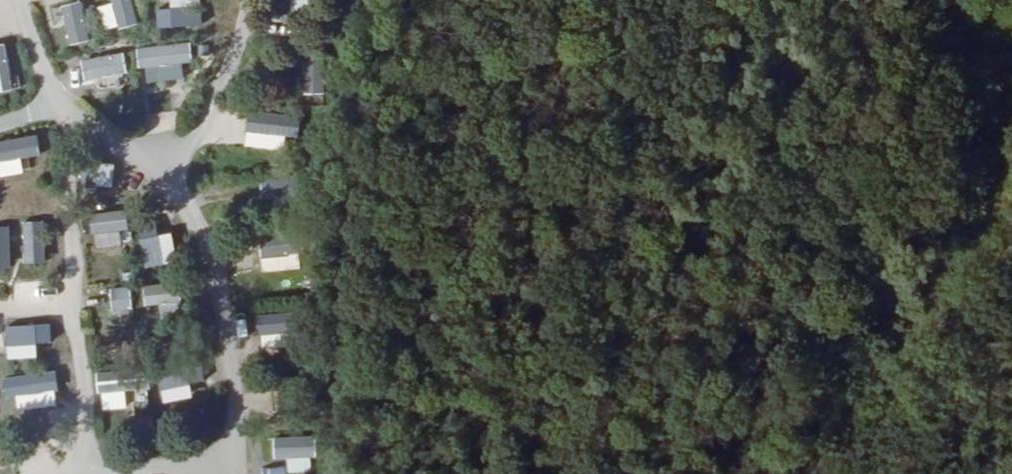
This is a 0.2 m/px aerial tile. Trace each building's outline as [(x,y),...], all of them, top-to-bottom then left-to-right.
[(113,27),(134,24),(131,0),(109,0),(113,27)] [(82,1),(59,4),(64,43),(87,39),(82,1)] [(183,41),(137,46),(144,112),(182,108),(179,82),(187,81),(183,41)] [(11,89),(5,43),(0,43),(0,91),(11,89)] [(320,92),(321,44),(304,43),(302,91),(320,92)] [(82,80),(125,72),(121,51),(78,60),(82,80)] [(237,145),(253,145),(254,133),(280,133),(281,113),(237,112),(237,145)] [(45,180),(46,143),(13,143),(13,179),(45,180)] [(111,186),(112,161),(80,159),(79,185),(111,186)] [(124,210),(89,211),(89,231),(125,230),(124,210)] [(9,224),(11,260),(37,259),(35,223),(9,224)] [(259,235),(260,269),(297,268),(296,234),(259,235)] [(170,283),(141,284),(141,307),(171,307),(170,283)] [(128,285),(107,286),(108,309),(129,307),(128,285)] [(47,348),(46,327),(7,328),(8,349),(47,348)] [(163,367),(164,399),(192,398),(191,367),(163,367)] [(20,428),(53,427),(52,400),(19,401),(20,428)] [(272,436),(273,457),(315,455),(314,434),(272,436)] [(306,470),(306,457),(284,457),(284,471),(306,470)] [(12,460),(0,461),(0,473),(13,473),(12,460)]
